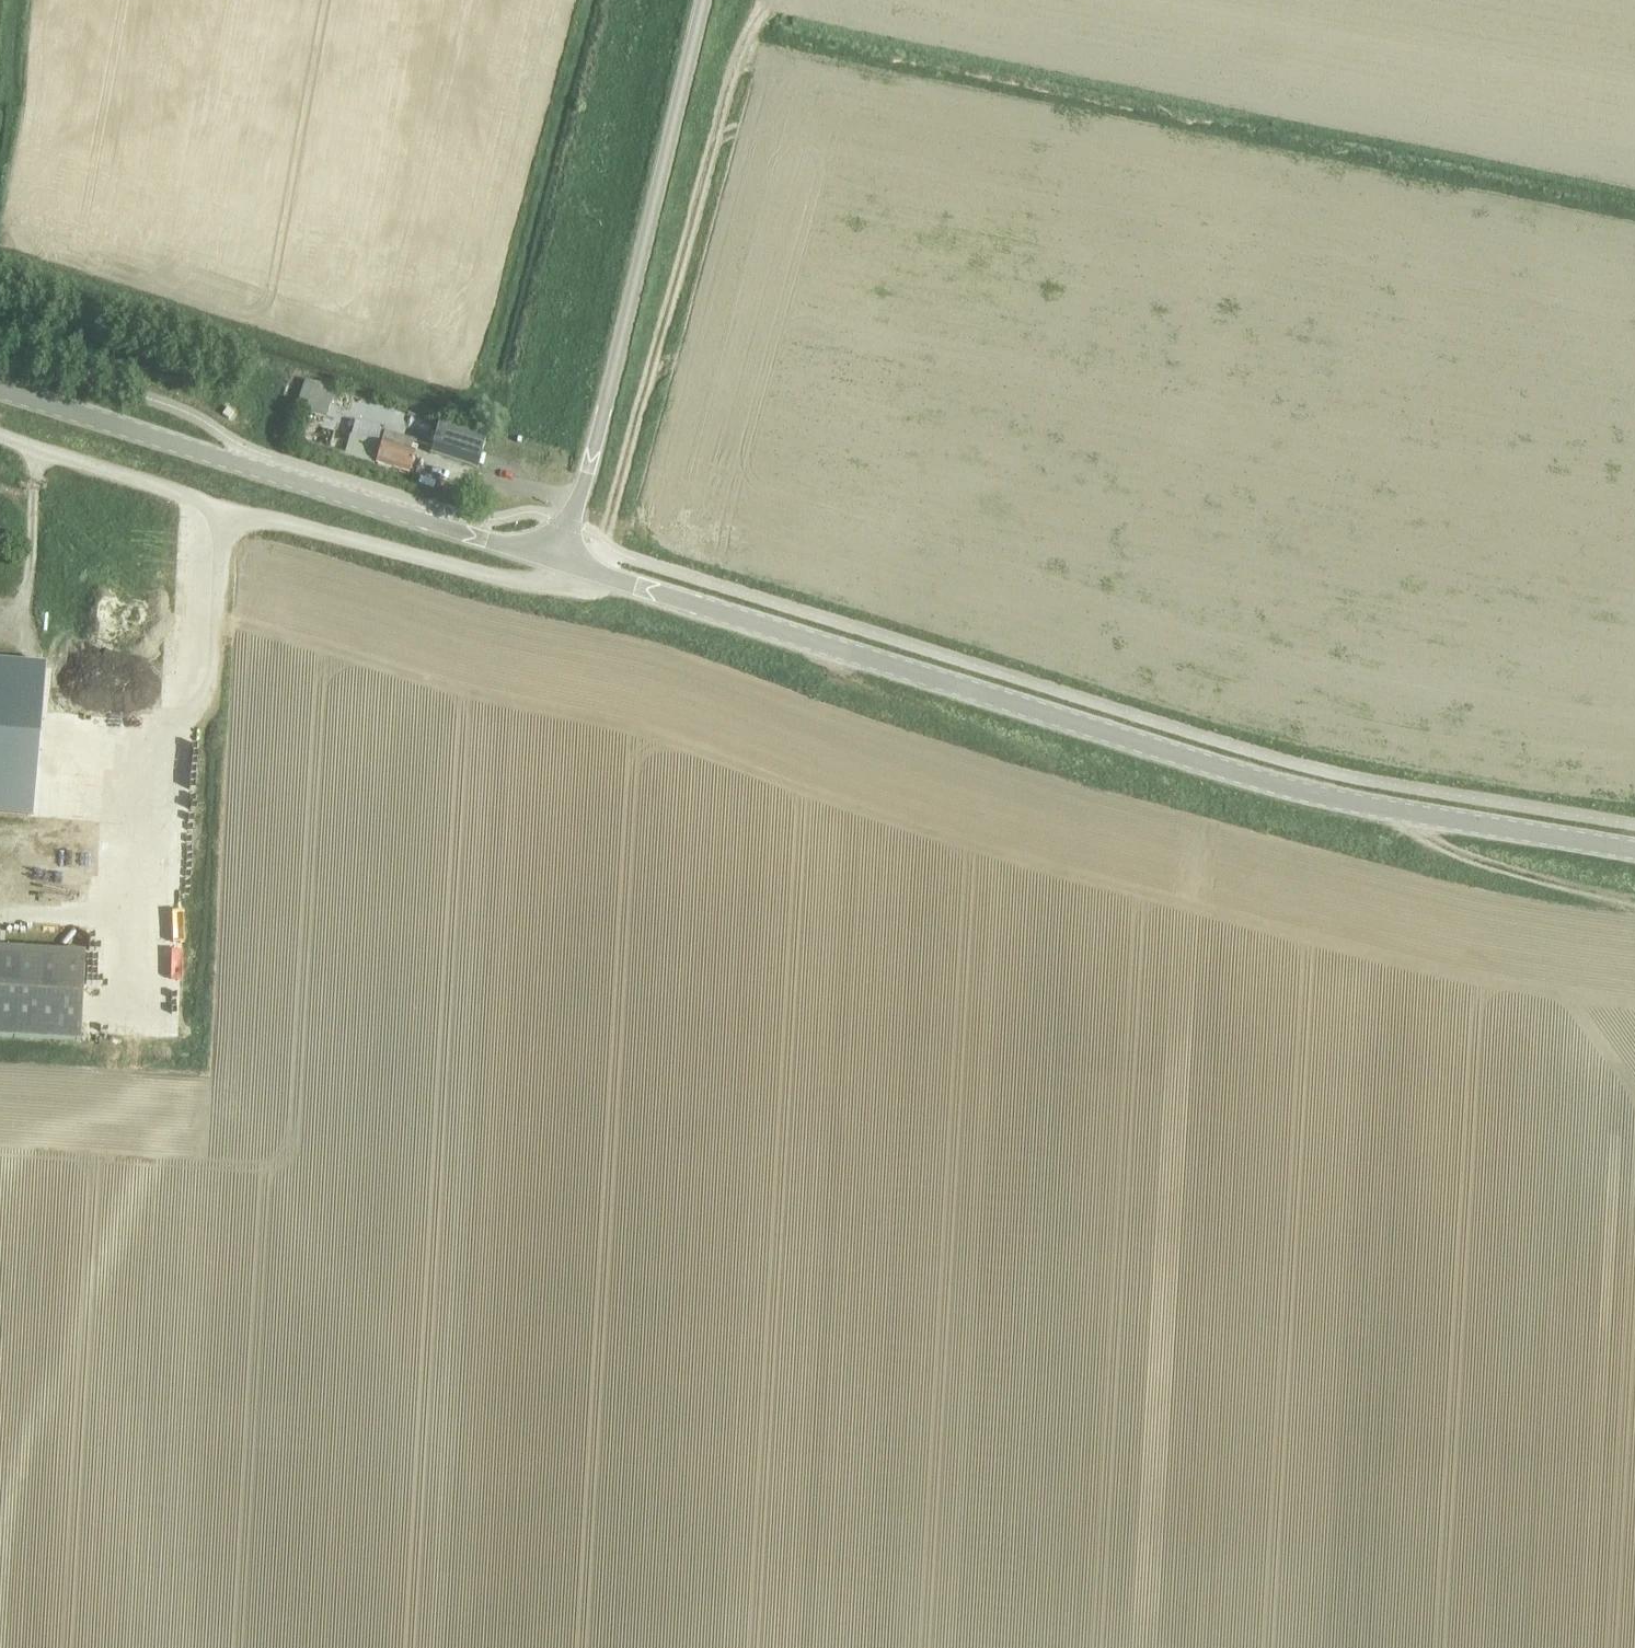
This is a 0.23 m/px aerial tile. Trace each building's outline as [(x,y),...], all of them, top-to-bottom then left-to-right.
[(299,399),(297,406),(298,407),(304,409),(304,413),(326,418),(335,391),(304,384),(302,391),(300,396),(299,399)] [(438,426),(430,454),(477,470),(485,441),(438,426)] [(329,433),(324,450),(375,465),(380,447),(329,433)] [(375,465),(409,475),(415,454),(410,452),(414,442),(384,433),(375,465)] [(119,660),(122,680),(133,678),(130,658),(119,660)] [(39,706),(42,670),(3,667),(0,666),(0,813),(30,815),(39,706)] [(15,860),(10,850),(0,855),(0,868),(15,860)] [(188,956),(188,935),(193,935),(193,909),(169,910),(169,925),(183,924),(184,940),(168,940),(169,956),(188,956)] [(80,1041),(84,954),(0,950),(0,1037),(80,1041)]
